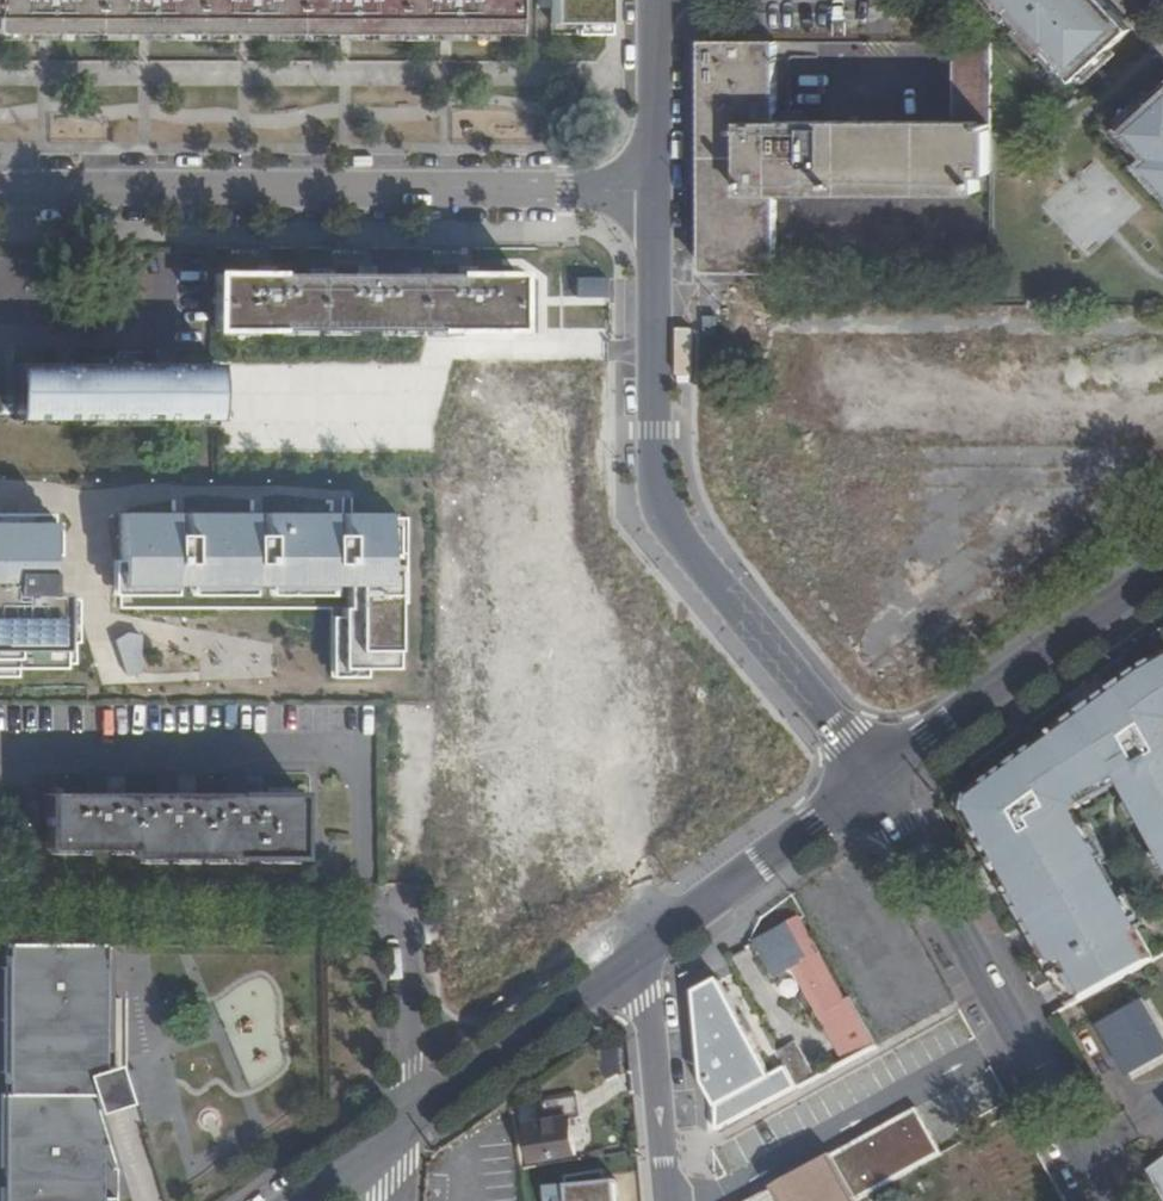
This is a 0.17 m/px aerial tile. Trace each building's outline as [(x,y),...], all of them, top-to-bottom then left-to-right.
[(6,36),(515,38),(515,0),(7,0),(6,36)] [(603,27),(602,0),(549,0),(549,27),(603,27)] [(1068,89),(1134,31),(1106,0),(989,0),(1068,89)] [(707,41),(705,273),(774,273),(775,189),(978,188),(979,173),(991,173),(991,127),(980,128),(980,119),(951,119),(885,120),(776,119),(775,42),(707,41)] [(991,41),(951,41),(951,119),(980,119),(980,128),(991,127),(991,41)] [(1111,137),(1162,195),(1162,90),(1111,137)] [(1095,155),(1040,206),(1087,256),(1142,205),(1095,155)] [(511,321),(511,272),(207,269),(207,318),(496,321),(511,321)] [(575,297),(607,298),(608,277),(576,276),(575,297)] [(20,422),(223,423),(223,369),(223,368),(21,369),(20,422)] [(0,510),(0,674),(22,674),(22,664),(69,665),(69,590),(55,590),(55,510),(0,510)] [(395,511),(110,510),(110,606),(327,606),(326,677),(395,677),(395,511)] [(971,814),(1071,1011),(1155,967),(1076,808),(1124,779),(1162,850),(1162,667),(1147,676),(975,799),(971,814)] [(43,795),(42,847),(136,847),(136,855),(299,855),(299,798),(43,795)] [(983,853),(971,860),(986,886),(998,880),(983,853)] [(802,923),(744,953),(761,986),(801,965),(827,1015),(832,1013),(846,1006),(802,923)] [(0,946),(0,1029),(0,1200),(103,1200),(103,1199),(91,1199),(92,1145),(96,1144),(87,1110),(134,1099),(128,1073),(109,1077),(107,1069),(96,1074),(96,1042),(118,1042),(118,1002),(102,1002),(102,975),(104,975),(104,947),(0,946)] [(796,1090),(781,1061),(764,1069),(715,974),(700,981),(697,986),(696,998),(704,1081),(711,1096),(718,1107),(718,1132),(733,1123),(768,1105),(796,1090)] [(1162,1054),(1162,1027),(1147,1000),(1105,1023),(1133,1071),(1162,1054)] [(832,1013),(855,1059),(873,1049),(863,1029),(850,1004),(846,1006),(832,1013)] [(534,1165),(575,1161),(571,1125),(582,1123),(579,1101),(552,1105),(541,1113),(542,1126),(527,1130),(534,1165)] [(940,1159),(917,1114),(776,1190),(783,1200),(868,1200),(940,1159)] [(1155,1170),(1162,1185),(1162,1164),(1155,1170)] [(615,1182),(546,1187),(547,1200),(617,1200),(615,1182)]
